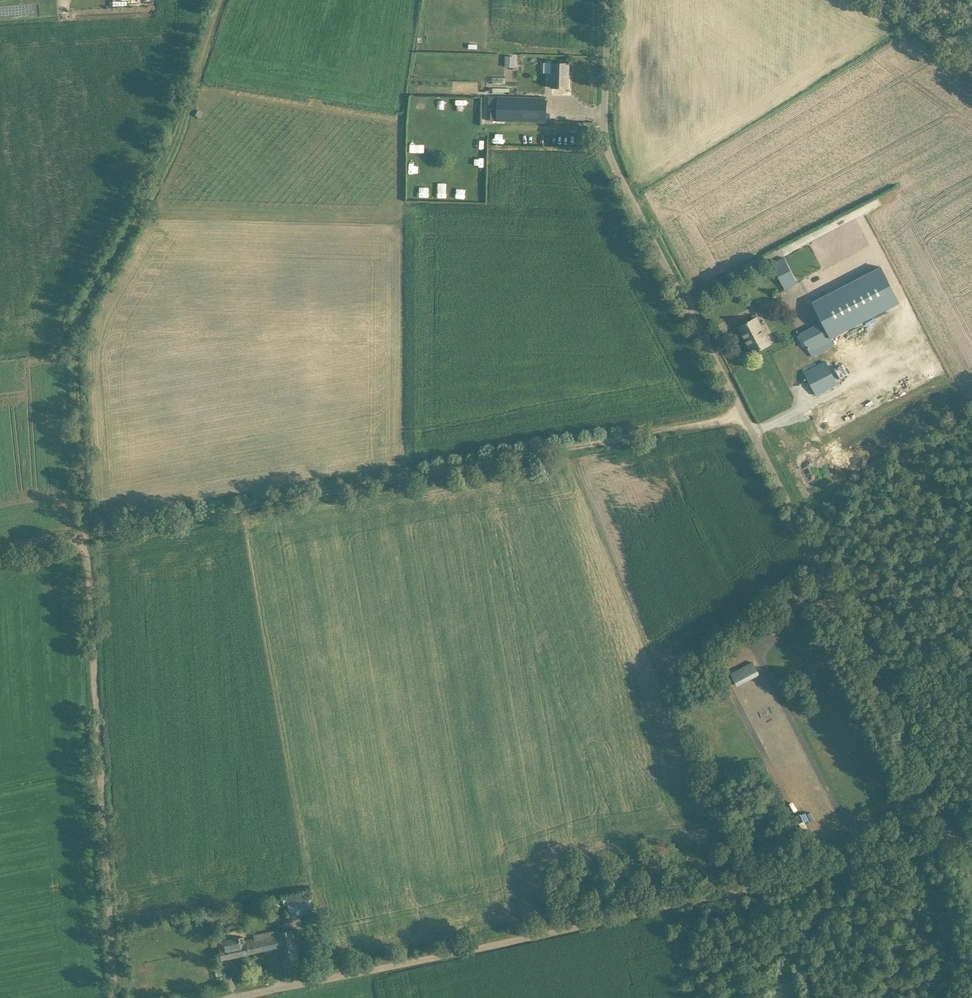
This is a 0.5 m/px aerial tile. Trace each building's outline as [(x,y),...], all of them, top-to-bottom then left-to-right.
[(506,66),(515,66),(515,56),(506,56),(506,66)] [(551,88),(559,88),(569,88),(569,63),(544,63),(544,73),(552,73),(551,88)] [(497,120),(536,122),(546,122),(547,98),(537,98),(523,97),(489,96),(489,108),(491,108),(491,120),(497,120)] [(784,257),(772,264),(785,289),(797,283),(784,257)] [(882,269),(814,304),(832,340),(900,304),(882,269)] [(756,317),(754,319),(739,327),(752,353),(770,344),(762,327),(756,317)] [(823,323),(801,334),(813,357),(834,345),(831,338),(823,323)] [(815,362),(802,369),(816,395),(838,384),(826,361),(817,366),(815,362)] [(799,581),(790,586),(798,601),(807,596),(799,581)] [(755,660),(732,672),(738,686),(762,674),(755,660)] [(287,896),(290,915),(311,913),(309,894),(287,896)] [(274,902),(271,911),(278,913),(281,905),(274,902)] [(205,912),(207,920),(228,916),(227,907),(205,912)] [(243,937),(235,938),(225,940),(229,957),(280,947),(285,973),(299,971),(291,929),(277,932),(278,935),(254,940),(253,938),(243,940),(243,937)]
